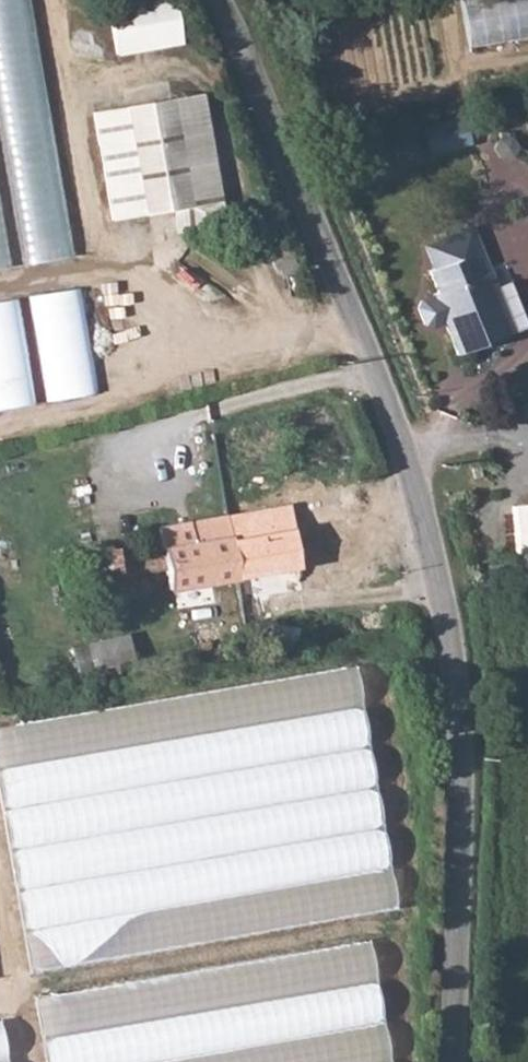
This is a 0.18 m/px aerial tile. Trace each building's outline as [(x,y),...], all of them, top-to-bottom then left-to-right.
[(76,254),(35,0),(9,0),(14,28),(19,27),(35,126),(38,126),(47,180),(20,184),(25,214),(19,215),(27,262),(76,254)] [(176,0),(145,0),(109,6),(118,54),(183,43),(176,0)] [(527,37),(527,0),(460,0),(470,48),(527,37)] [(207,91),(94,107),(110,219),(173,210),(176,230),(225,223),(207,91)] [(431,156),(473,145),(465,114),(423,125),(431,156)] [(493,291),(476,251),(429,271),(438,292),(418,300),(414,307),(421,324),(429,327),(441,322),(455,356),(497,338),(480,297),(493,291)] [(100,393),(85,287),(33,294),(49,400),(100,393)] [(38,403),(22,297),(0,300),(0,409),(38,403)] [(480,463),(470,465),(473,479),(483,477),(480,463)] [(518,561),(527,560),(527,502),(512,504),(518,561)] [(159,549),(130,555),(134,575),(162,571),(166,591),(280,572),(282,584),(299,582),(289,510),(288,506),(156,529),(159,549)] [(79,675),(135,667),(130,636),(74,643),(79,675)] [(0,720),(0,785),(26,967),(395,915),(360,669),(0,720)] [(40,989),(50,1061),(390,1061),(373,943),(40,989)] [(10,1028),(0,1029),(0,1061),(15,1061),(10,1028)]
